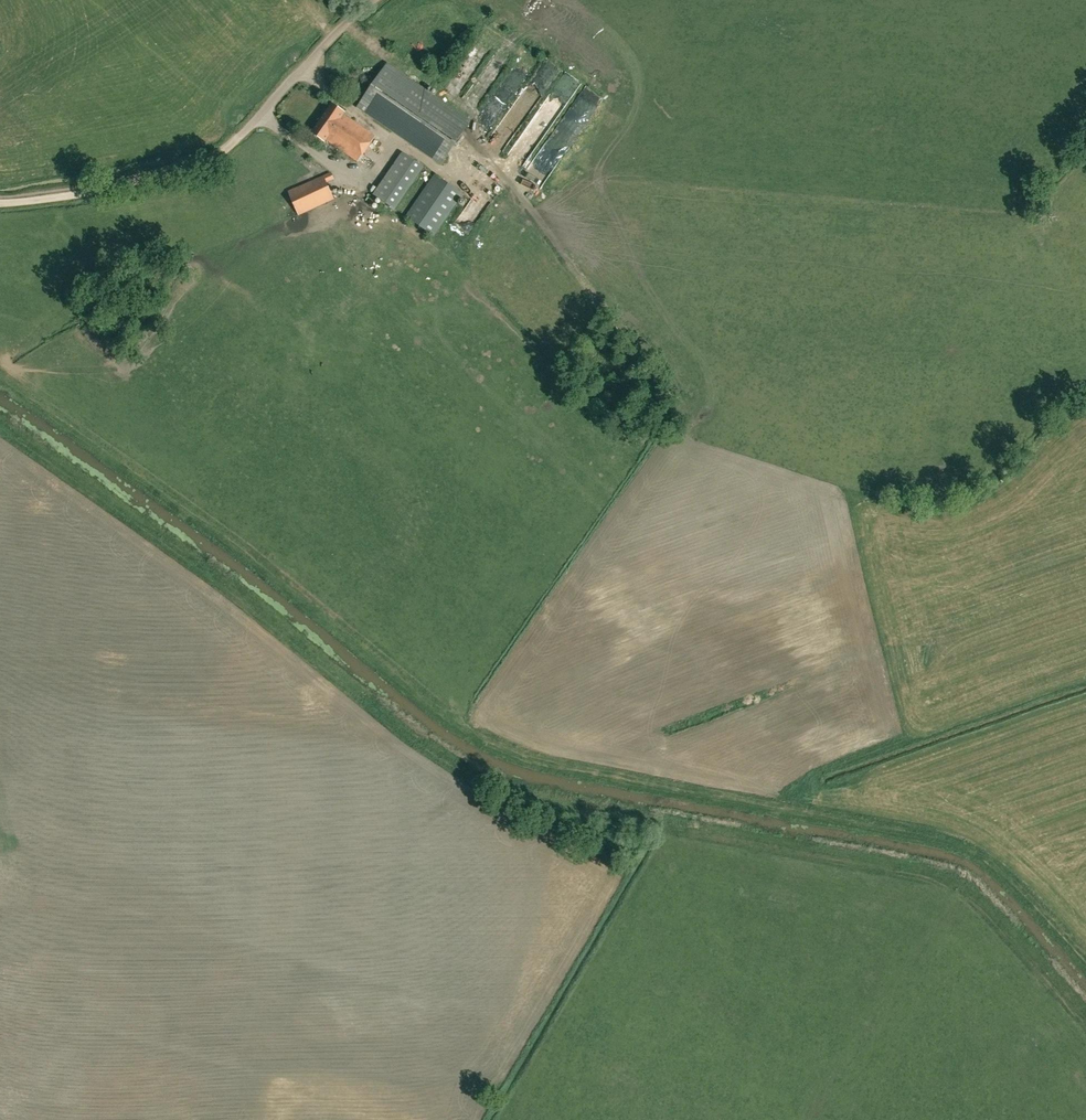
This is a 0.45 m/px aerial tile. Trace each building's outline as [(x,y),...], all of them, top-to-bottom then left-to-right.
[(441,164),(471,120),(387,64),(357,107),(441,164)] [(376,136),(343,114),(344,112),(332,104),(313,132),(325,141),(326,139),(359,161),(376,136)] [(492,149),(499,156),(504,151),(498,144),(492,149)] [(377,196),(396,208),(424,166),(406,153),(377,196)] [(324,175),(289,191),(299,214),(334,198),(333,196),(329,181),(334,179),(331,172),(324,175)] [(435,236),(464,193),(435,173),(406,216),(435,236)] [(502,205),(509,197),(505,193),(497,202),(502,205)] [(476,199),(461,223),(471,229),(486,205),(476,199)]
